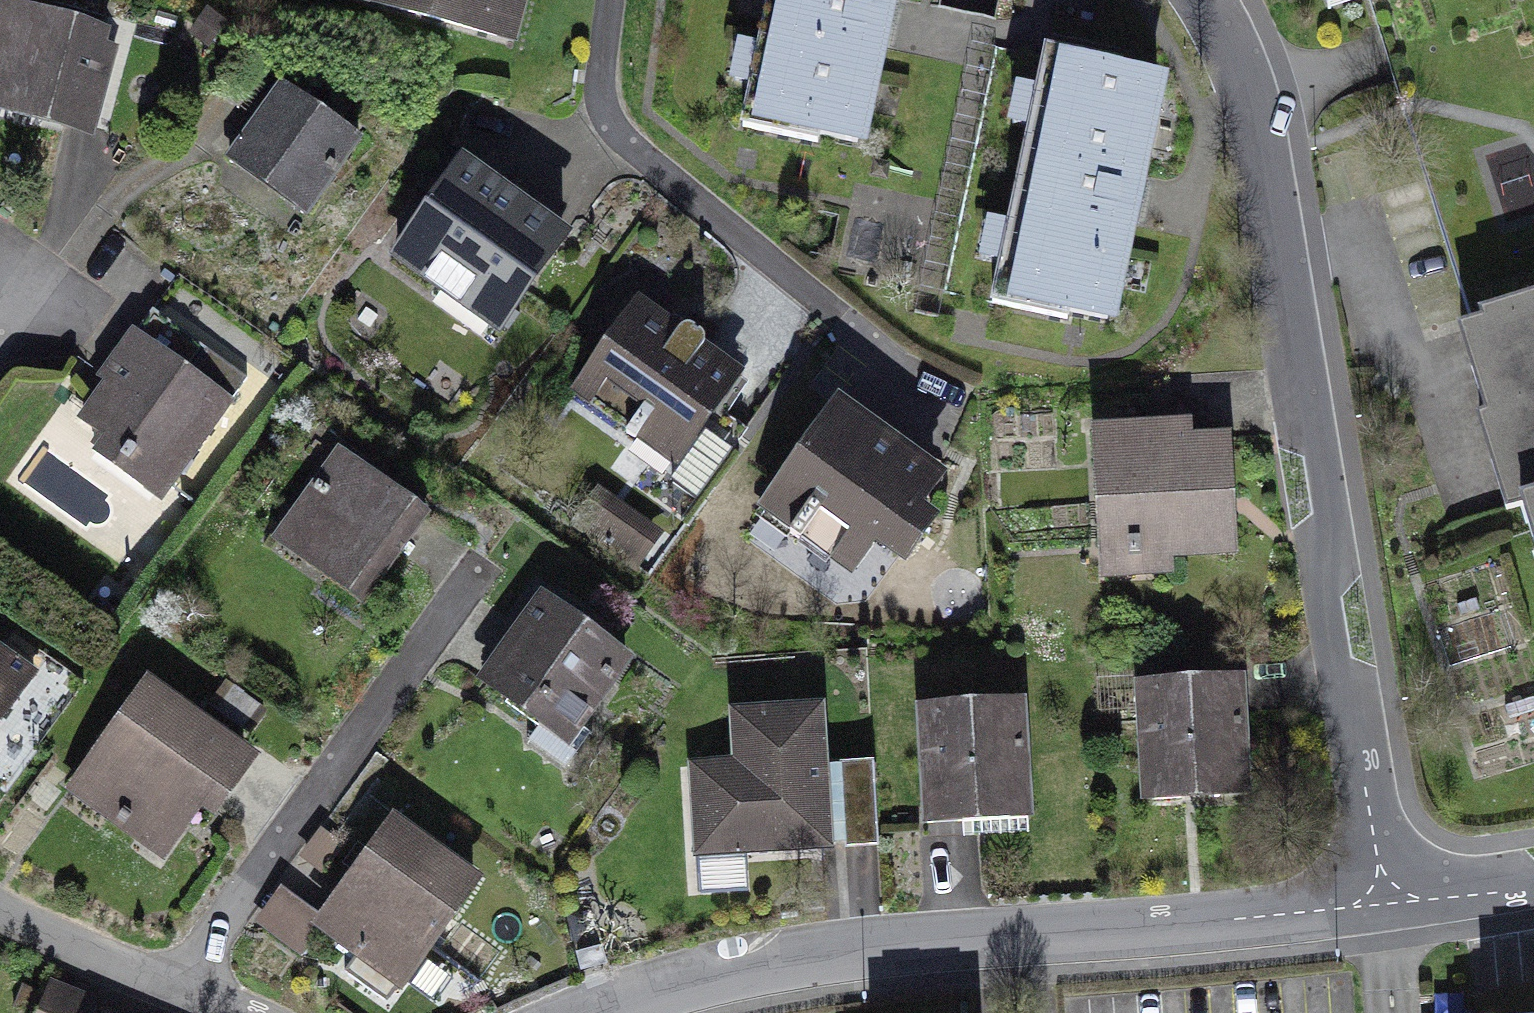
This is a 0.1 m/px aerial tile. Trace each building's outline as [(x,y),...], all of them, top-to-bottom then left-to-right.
[(521,54),(538,0),(369,0),(367,5),(521,54)] [(748,134),(866,159),(900,0),(777,0),(748,134)] [(1321,21),(1394,0),(1315,0),(1321,21)] [(1502,10),(1533,1),(1533,0),(1499,0),(1502,10)] [(0,51),(0,108),(99,135),(127,33),(13,2),(0,51)] [(1052,53),(998,303),(1113,328),(1167,78),(1052,53)] [(309,84),(256,155),(333,212),(386,141),(309,84)] [(465,176),(399,262),(501,339),(567,253),(465,176)] [(654,311),(593,390),(697,470),(758,391),(654,311)] [(1462,334),(1507,508),(1533,501),(1533,315),(1462,334)] [(159,332),(87,433),(172,493),(244,392),(159,332)] [(963,512),(832,419),(766,510),(857,575),(874,552),(914,580),(963,512)] [(1243,442),(1108,448),(1113,564),(1247,558),(1243,442)] [(440,509),(358,453),(296,543),(377,599),(440,509)] [(601,502),(580,531),(636,571),(656,542),(601,502)] [(658,655),(572,595),(507,686),(593,747),(658,655)] [(65,678),(0,633),(0,771),(65,678)] [(1262,685),(1147,690),(1152,804),(1267,799),(1262,685)] [(162,688),(89,791),(182,857),(255,754),(162,688)] [(1035,709),(931,713),(935,818),(1038,814),(1035,709)] [(710,772),(715,853),(844,845),(836,714),(760,719),(763,769),(710,772)] [(413,828),(343,926),(390,959),(372,984),(410,1011),(498,888),(413,828)]
